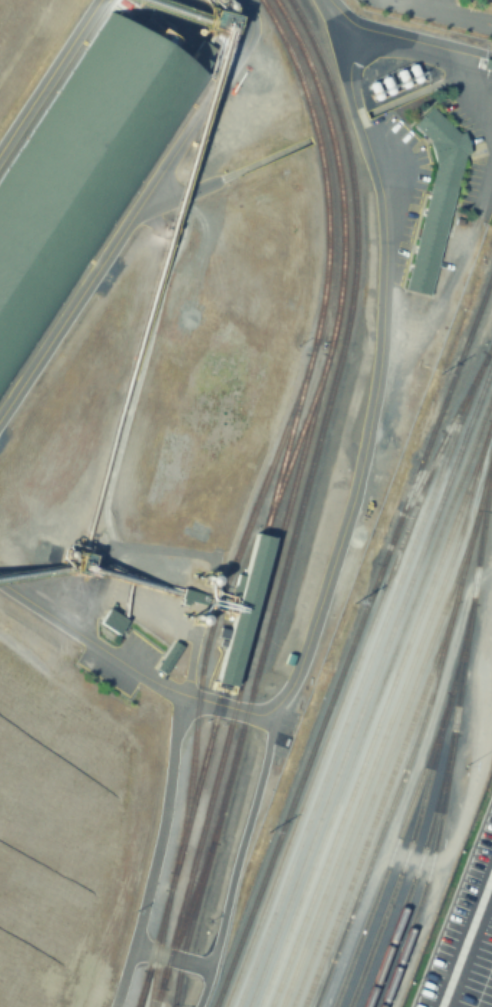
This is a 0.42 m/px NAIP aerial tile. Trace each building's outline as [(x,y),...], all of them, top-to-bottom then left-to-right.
[(222,33),(230,35),(236,12),(214,6),(209,5),(205,19),(203,28),(214,31),(222,33)] [(208,75),(200,70),(215,48),(206,43),(200,38),(186,60),(108,8),(0,172),(0,392),(208,75)] [(480,59),(491,62),(491,71),(478,68),(480,59)] [(410,126),(428,107),(456,134),(461,133),(467,153),(463,154),(427,295),(401,288),(433,165),(426,142),(410,126)] [(231,616),(212,690),(235,696),(276,537),(253,531),(242,574),(235,572),(224,614),(231,616)] [(183,587),(212,594),(209,604),(189,599),(187,604),(180,603),(182,597),(180,597),(181,592),(183,587)] [(121,614),(108,606),(98,621),(118,634),(128,619),(121,614)] [(153,667),(172,638),(180,644),(161,672),(153,667)]
